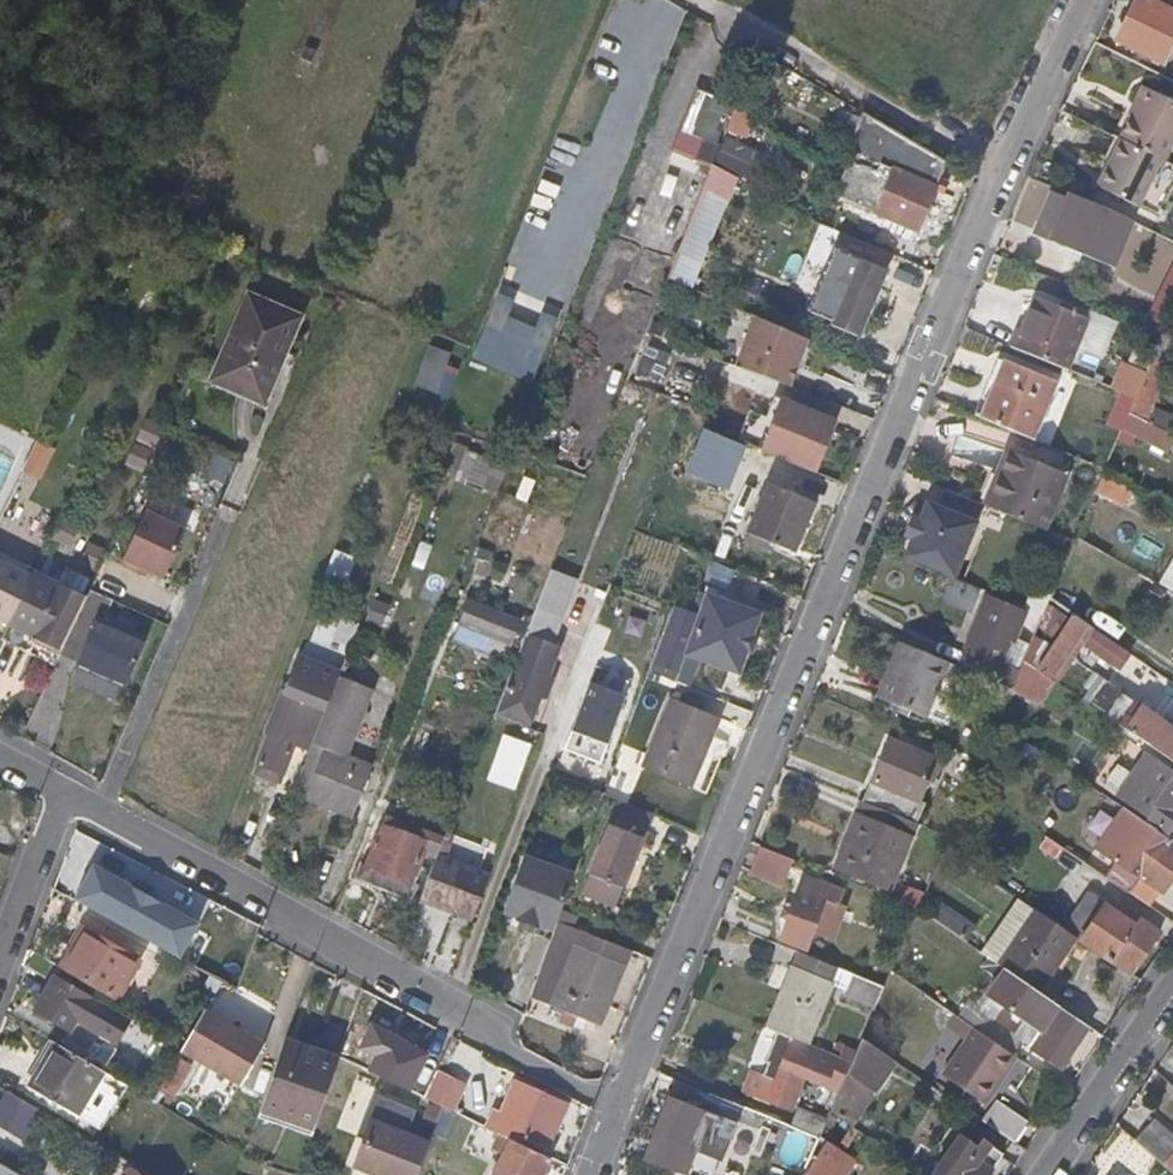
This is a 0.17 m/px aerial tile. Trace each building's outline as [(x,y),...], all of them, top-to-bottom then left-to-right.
[(1172,42),(1172,0),(1136,0),(1112,49),(1158,72),(1172,42)] [(1158,72),(1112,49),(1105,62),(1151,83),(1158,72)] [(937,185),(947,162),(895,132),(863,113),(843,158),(851,162),(836,194),(882,214),(917,230),(937,185)] [(1100,187),(1123,140),(1083,121),(1059,167),(1100,187)] [(747,182),(760,157),(726,139),(713,164),(747,182)] [(696,291),(733,175),(705,166),(668,283),(696,291)] [(1099,261),(1117,221),(1093,210),(1070,200),(1051,241),(1099,261)] [(642,211),(636,235),(670,244),(676,219),(642,211)] [(857,260),(866,244),(833,230),(824,246),(857,261),(857,260)] [(884,271),(891,255),(866,244),(857,260),(884,271)] [(840,300),(857,261),(824,246),(841,255),(825,295),(840,300)] [(856,338),(884,271),(857,260),(857,261),(840,300),(828,325),(856,338)] [(1048,362),(1068,311),(1030,293),(1009,347),(1048,362)] [(260,407),(295,323),(247,302),(210,385),(260,407)] [(790,389),(807,341),(755,317),(736,368),(790,389)] [(415,386),(447,398),(462,359),(430,347),(415,386)] [(1154,404),(1161,386),(1170,364),(1152,354),(1146,366),(1134,394),(1128,409),(1147,419),(1154,404)] [(1035,441),(1058,383),(1004,361),(981,419),(984,421),(1007,430),(1035,441)] [(815,472),(836,421),(790,403),(781,424),(750,410),(757,392),(723,378),(713,401),(747,414),(738,438),(765,449),(778,454),(776,457),(815,472)] [(1161,408),(1154,404),(1147,419),(1172,433),(1172,414),(1161,408)] [(1128,409),(1121,427),(1133,433),(1157,445),(1165,449),(1172,434),(1172,433),(1147,419),(1128,409)] [(983,487),(1007,430),(984,421),(982,425),(968,419),(946,473),(983,487)] [(751,478),(762,451),(735,440),(724,468),(751,478)] [(485,487),(498,457),(466,444),(454,474),(485,487)] [(1067,476),(1009,452),(999,475),(1007,479),(994,511),(1044,532),(1067,476)] [(994,511),(1007,479),(999,475),(986,507),(994,511)] [(794,547),(814,494),(768,478),(748,530),(794,547)] [(951,578),(973,524),(970,523),(979,504),(946,491),(939,509),(926,503),(917,523),(916,521),(908,540),(911,541),(903,559),(918,565),(951,578)] [(161,578),(182,530),(140,512),(133,529),(117,566),(134,574),(137,568),(161,578)] [(908,540),(916,521),(910,519),(903,537),(908,540)] [(30,575),(0,559),(0,619),(7,623),(30,575)] [(79,599),(88,582),(64,567),(54,585),(32,573),(30,575),(7,623),(0,637),(0,638),(52,667),(58,655),(70,628),(83,601),(79,599)] [(556,630),(576,581),(550,571),(530,620),(556,630)] [(657,627),(669,597),(651,590),(641,620),(657,627)] [(122,691),(144,644),(102,622),(112,602),(88,591),(83,601),(70,628),(58,655),(74,663),(71,667),(122,691)] [(1052,621),(1059,604),(1048,596),(1041,614),(1052,621)] [(999,667),(1009,642),(994,636),(1007,608),(987,599),(964,653),(999,667)] [(495,635),(502,618),(468,605),(461,622),(482,630),(479,638),(486,640),(489,634),(495,635)] [(674,680),(700,617),(677,607),(651,671),(674,680)] [(1061,671),(1073,654),(1082,641),(1091,626),(1073,614),(1070,619),(1062,630),(1055,641),(1047,653),(1041,662),(1035,671),(1053,683),(1061,671)] [(546,694),(550,686),(546,678),(527,672),(539,642),(526,637),(508,681),(494,715),(495,715),(521,725),(525,714),(530,716),(537,697),(546,694)] [(925,715),(947,662),(900,642),(877,696),(925,715)] [(641,674),(650,651),(633,645),(625,668),(641,674)] [(1041,662),(1031,654),(1026,651),(1021,661),(1035,671),(1041,662)] [(308,751),(338,676),(294,658),(265,732),(268,734),(255,772),(277,781),(292,744),(308,751)] [(1012,689),(1018,673),(1001,666),(995,681),(1012,689)] [(346,750),(373,681),(341,669),(338,676),(308,751),(296,782),(309,787),(327,743),(346,750)] [(1128,708),(1132,704),(1124,698),(1116,692),(1102,683),(1096,679),(1091,686),(1085,695),(1081,702),(1091,708),(1117,726),(1118,724),(1123,716),(1128,708)] [(599,764),(625,698),(591,685),(564,750),(599,764)] [(689,784),(719,715),(673,695),(645,766),(689,784)] [(1163,726),(1152,717),(1144,712),(1136,706),(1132,704),(1128,708),(1123,716),(1118,724),(1117,726),(1119,728),(1146,745),(1148,747),(1156,736),(1163,726)] [(1172,731),(1163,726),(1156,736),(1148,747),(1171,762),(1172,763),(1172,732),(1172,731)] [(919,801),(928,780),(923,778),(931,756),(889,738),(863,802),(919,826),(927,804),(919,801)] [(357,806),(376,761),(346,750),(327,743),(309,787),(357,806)] [(1148,799),(1160,782),(1166,787),(1172,780),(1167,776),(1171,770),(1144,751),(1129,771),(1120,784),(1113,794),(1126,803),(1142,814),(1146,817),(1155,805),(1148,799)] [(933,782),(941,761),(931,756),(923,778),(928,780),(933,782)] [(1172,780),(1166,787),(1160,782),(1148,799),(1155,805),(1146,817),(1151,821),(1164,829),(1172,835),(1172,778),(1172,780)] [(623,884),(653,813),(616,797),(608,815),(611,816),(589,869),(623,884)] [(912,840),(919,826),(863,802),(856,816),(912,840)] [(1168,840),(1148,826),(1126,811),(1096,850),(1116,865),(1106,878),(1109,880),(1150,907),(1159,895),(1172,876),(1172,875),(1172,843),(1168,840)] [(430,833),(386,815),(383,823),(427,840),(430,833)] [(891,892),(912,840),(856,816),(835,869),(891,892)] [(444,837),(449,824),(435,819),(430,833),(444,837)] [(410,884),(427,840),(383,823),(366,866),(410,884)] [(150,892),(160,873),(129,856),(102,844),(92,863),(150,892)] [(785,883),(795,861),(761,848),(752,869),(785,883)] [(562,905),(574,871),(524,854),(502,910),(517,916),(516,919),(538,926),(539,922),(553,928),(556,921),(562,905)] [(470,919),(488,873),(436,855),(419,900),(470,919)] [(410,884),(366,866),(361,876),(406,895),(410,884)] [(833,943),(846,909),(839,907),(845,895),(806,880),(779,940),(806,950),(813,935),(833,943)] [(917,911),(923,898),(908,891),(902,904),(917,911)] [(1145,949),(1158,932),(1137,917),(1125,908),(1119,915),(1109,908),(1086,892),(1076,906),(1062,926),(1075,936),(1109,959),(1129,973),(1134,966),(1145,949)] [(1063,953),(1075,936),(1062,926),(1028,903),(1016,895),(1007,908),(991,933),(978,951),(986,956),(1000,965),(1005,969),(1038,992),(1049,976),(1063,953)] [(969,923),(937,901),(927,916),(952,933),(959,938),(964,930),(969,923)] [(572,927),(577,912),(562,905),(556,921),(572,927)] [(231,972),(251,921),(231,910),(210,956),(195,948),(198,941),(179,931),(168,951),(219,980),(236,990),(238,984),(231,972)] [(551,1007),(583,931),(572,927),(556,921),(553,928),(528,997),(551,1007)] [(111,997),(136,956),(83,924),(59,966),(76,976),(111,997)] [(638,955),(643,941),(610,928),(605,940),(628,951),(638,955)] [(598,1025),(628,951),(605,940),(583,931),(551,1007),(565,1012),(560,1023),(571,1026),(575,1016),(598,1025)] [(993,975),(1000,965),(986,956),(980,965),(993,975)] [(807,1046),(832,986),(793,969),(767,1030),(779,1035),(807,1046)] [(883,989),(889,976),(876,969),(870,983),(878,987),(883,989)] [(1085,1024),(1040,993),(1038,992),(1005,969),(999,977),(990,991),(987,994),(995,1000),(1004,1006),(1019,1016),(1039,1031),(1029,1046),(1039,1053),(1059,1067),(1069,1053),(1081,1035),(1088,1026),(1085,1024)] [(112,1041),(126,1019),(67,983),(52,974),(32,1007),(68,1029),(58,1044),(81,1057),(96,1031),(112,1041)] [(872,1003),(878,987),(870,983),(850,975),(843,991),(872,1003)] [(992,1018),(985,1013),(983,1012),(974,1006),(967,1000),(959,1011),(955,1016),(966,1024),(975,1030),(981,1034),(991,1020),(992,1018)] [(238,1082),(255,1054),(250,1051),(256,1039),(219,1016),(196,1056),(238,1082)] [(1011,1034),(1006,1030),(996,1024),(991,1020),(981,1034),(997,1045),(1011,1054),(1016,1048),(1021,1041),(1011,1034)] [(1000,1079),(1016,1058),(1011,1054),(997,1045),(981,1034),(975,1030),(954,1060),(944,1075),(952,1081),(984,1103),(1000,1079)] [(790,1108),(804,1079),(827,1088),(834,1074),(840,1060),(807,1046),(779,1035),(765,1063),(778,1070),(766,1097),(790,1108)] [(318,1119),(335,1066),(295,1051),(297,1043),(284,1038),(258,1111),(314,1130),(318,1119)] [(855,1123),(896,1064),(862,1039),(851,1065),(845,1079),(831,1109),(855,1123)] [(72,1115),(100,1068),(81,1057),(58,1044),(53,1041),(26,1087),(72,1115)] [(339,1058),(297,1043),(295,1051),(335,1066),(339,1058)] [(171,1095),(189,1064),(175,1055),(157,1087),(171,1095)] [(338,1125),(358,1067),(339,1058),(335,1066),(318,1119),(338,1125)] [(845,1079),(851,1065),(840,1060),(834,1074),(845,1079)] [(451,1113),(464,1088),(439,1075),(427,1100),(442,1109),(451,1113)] [(738,1125),(722,1118),(728,1101),(700,1089),(676,1081),(643,1164),(682,1174),(714,1174),(719,1162),(723,1163),(738,1125)] [(543,1157),(568,1107),(548,1098),(517,1082),(502,1111),(496,1108),(485,1129),(500,1137),(543,1157)] [(1011,1123),(988,1108),(979,1120),(1002,1135),(1011,1123)] [(819,1137),(828,1117),(821,1113),(818,1118),(797,1110),(791,1126),(819,1137)] [(1150,1121),(1134,1141),(1135,1142),(1172,1174),(1172,1173),(1172,1140),(1150,1121)] [(429,1144),(373,1122),(354,1171),(365,1174),(417,1174),(429,1144)] [(550,1161),(543,1157),(500,1137),(493,1151),(503,1157),(494,1174),(543,1174),(550,1161)] [(824,1142),(821,1140),(817,1137),(807,1162),(801,1174),(802,1174),(824,1142)] [(980,1161),(972,1154),(974,1150),(958,1137),(936,1170),(932,1174),(986,1174),(991,1168),(980,1161)] [(840,1153),(824,1142),(802,1174),(826,1174),(829,1170),(840,1153)] [(801,1166),(808,1149),(795,1144),(789,1161),(801,1166)] [(991,1168),(1000,1153),(990,1147),(985,1154),(980,1161),(991,1168)] [(912,1153),(905,1164),(921,1174),(932,1174),(936,1170),(912,1153)] [(0,1164),(0,1174),(18,1174),(0,1164)] [(131,1165),(125,1174),(148,1174),(131,1165)]
